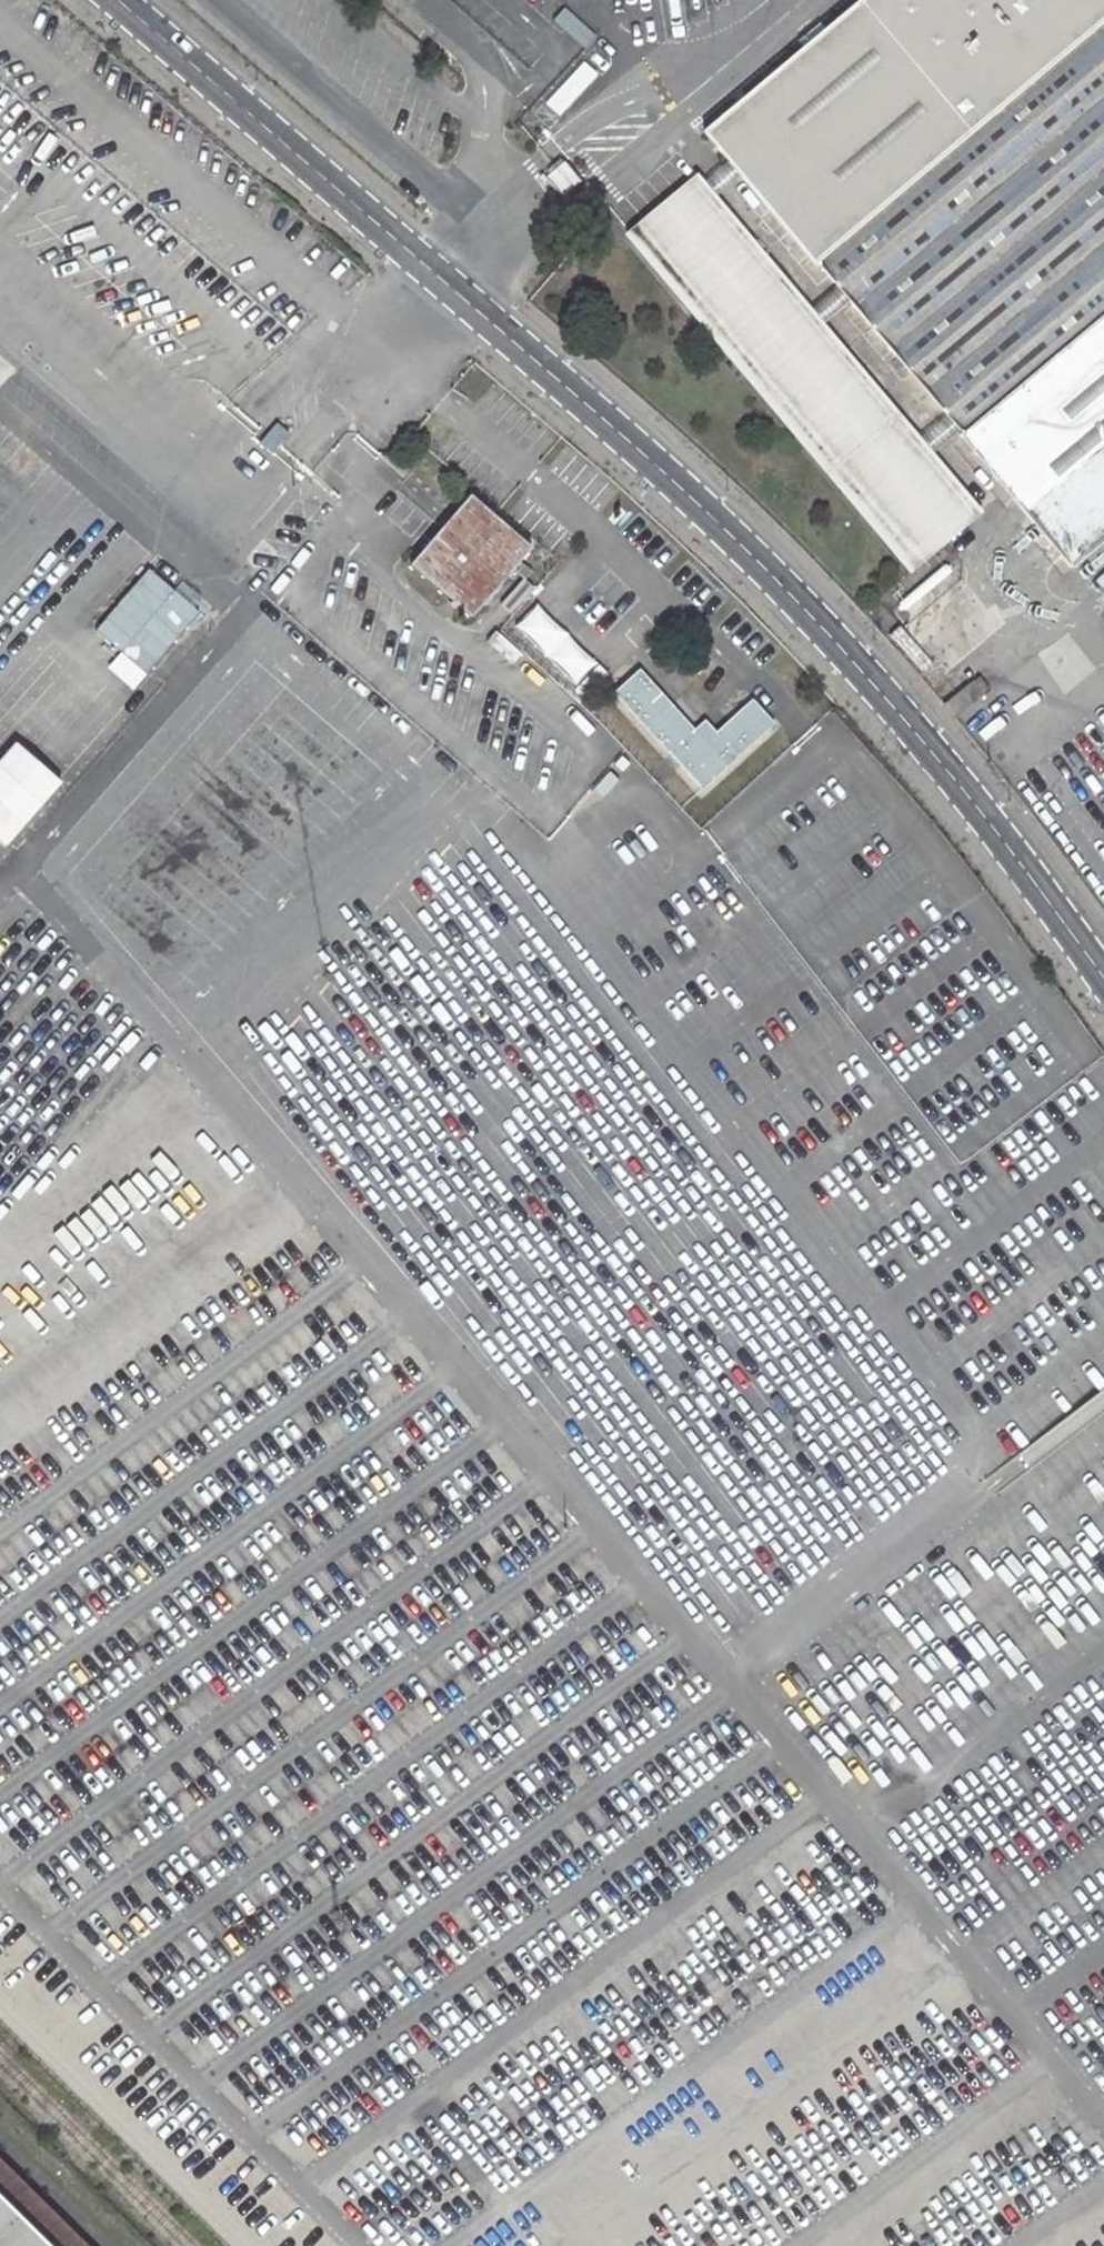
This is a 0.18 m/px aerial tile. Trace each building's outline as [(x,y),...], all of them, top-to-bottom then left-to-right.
[(705,131),(815,263),(819,259),(965,432),(962,435),(1072,566),(1103,539),(1103,0),(860,0),(705,131)] [(970,508),(699,186),(645,232),(916,554),(970,508)] [(531,547),(471,495),(412,563),(472,615),(531,547)] [(139,663),(150,672),(202,614),(157,575),(121,616),(155,645),(139,663)] [(544,602),(520,622),(574,686),(597,666),(544,602)] [(694,730),(641,669),(615,692),(700,791),(774,727),(753,702),(716,734),(694,730)] [(0,2158),(0,2194),(53,2245),(89,2245),(0,2158)] [(0,2194),(0,2245),(53,2245),(0,2194)]
